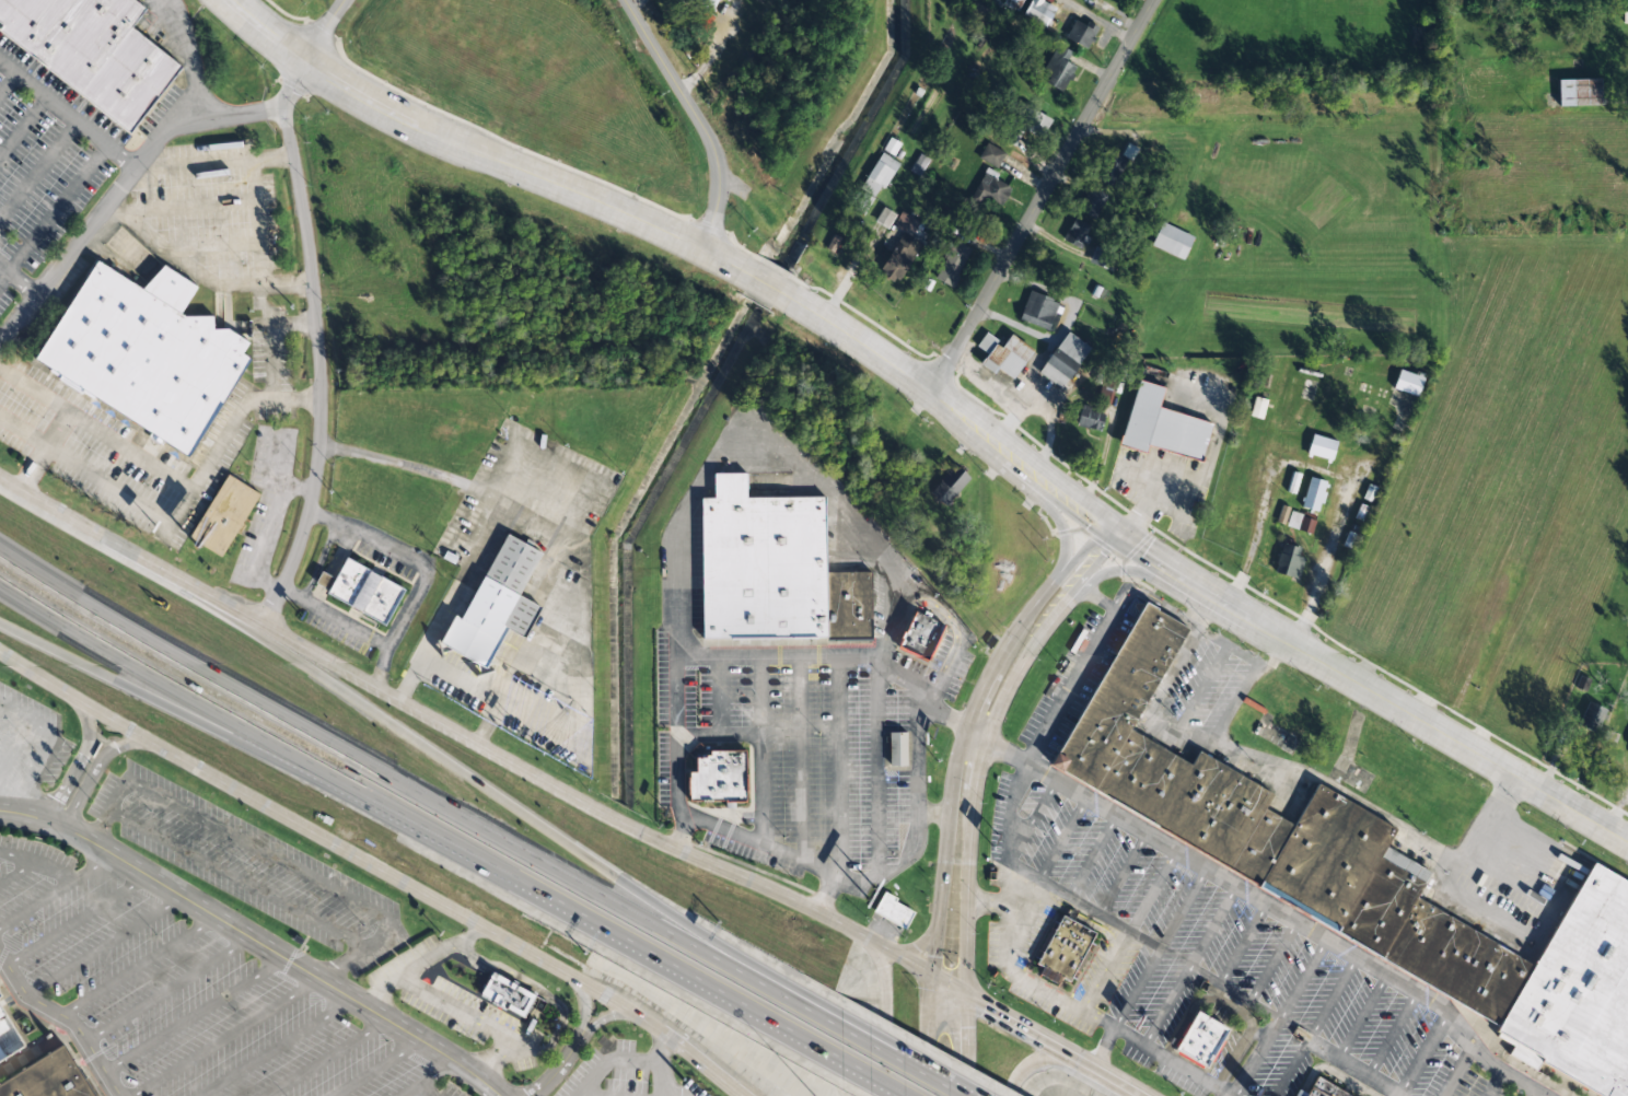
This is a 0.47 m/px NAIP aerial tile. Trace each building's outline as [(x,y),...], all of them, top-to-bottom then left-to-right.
[(181,67),(130,28),(147,8),(137,0),(0,0),(0,29),(133,130),(181,67)] [(720,0),(695,0),(694,2),(714,13),(720,0)] [(1023,0),(1005,0),(1003,3),(1017,11),(1023,0)] [(1041,25),(1053,7),(1041,0),(1031,0),(1023,14),(1041,25)] [(1069,38),(1087,48),(1098,28),(1080,19),(1069,38)] [(1076,68),(1066,62),(1072,52),(1058,44),(1039,77),(1062,91),(1076,68)] [(1558,80),(1558,107),(1600,105),(1599,79),(1558,80)] [(1051,117),(1026,108),(1018,128),(1043,137),(1051,117)] [(883,150),(894,156),(900,144),(889,138),(883,150)] [(1005,152),(985,144),(978,159),(998,168),(1005,152)] [(1097,179),(1114,187),(1128,158),(1111,150),(1097,179)] [(876,198),(899,164),(882,153),(860,187),(876,198)] [(909,171),(919,177),(929,160),(919,154),(909,171)] [(1001,206),(1012,189),(995,179),(998,174),(987,168),(969,198),(982,206),(987,198),(1001,206)] [(1077,210),(1093,220),(1108,197),(1092,187),(1077,210)] [(875,222),(887,229),(895,215),(883,207),(875,222)] [(919,222),(900,212),(892,226),(902,231),(879,272),(899,283),(921,242),(911,236),(919,222)] [(1087,237),(1085,236),(1089,226),(1073,219),(1063,241),(1082,249),(1087,237)] [(1151,246),(1183,260),(1193,237),(1161,223),(1151,246)] [(971,249),(954,241),(935,280),(952,288),(971,249)] [(1120,257),(1095,246),(1088,262),(1113,273),(1120,257)] [(143,289),(90,259),(30,364),(188,455),(245,357),(240,353),(246,342),(210,322),(210,323),(184,308),(197,287),(158,264),(143,289)] [(1054,314),(1059,316),(1063,305),(1028,292),(1019,320),(1048,330),(1054,314)] [(1061,389),(1090,349),(1067,332),(1037,372),(1061,389)] [(1033,350),(1010,335),(1002,345),(985,334),(976,347),(987,354),(980,365),(994,375),(998,369),(1019,384),(1028,369),(1023,365),(1033,350)] [(1424,376),(1399,369),(1393,389),(1417,397),(1424,376)] [(1201,462),(1212,422),(1158,409),(1164,388),(1137,380),(1120,445),(1145,452),(1146,447),(1201,462)] [(1262,419),(1266,400),(1254,397),(1250,417),(1262,419)] [(1076,425),(1099,432),(1105,414),(1081,406),(1076,425)] [(1331,461),(1337,442),(1312,434),(1306,454),(1331,461)] [(970,479),(955,465),(929,493),(945,507),(970,479)] [(731,467),(731,493),(717,493),(719,633),(844,632),(841,491),(763,492),(761,466),(731,467)] [(259,493),(226,475),(189,540),(222,558),(259,493)] [(1301,507),(1319,512),(1327,482),(1310,477),(1301,507)] [(1284,525),(1290,508),(1282,505),(1276,522),(1284,525)] [(1315,520),(1290,512),(1286,526),(1311,534),(1315,520)] [(463,620),(454,615),(439,646),(487,668),(506,629),(526,638),(540,607),(520,597),(541,552),(503,534),(463,620)] [(1300,547),(1281,543),(1274,574),(1299,579),(1303,558),(1298,557),(1300,547)] [(404,587),(344,560),(336,579),(321,572),(313,590),(388,623),(404,587)] [(1159,597),(1071,746),(1082,753),(1074,763),(1513,1022),(1551,957),(1435,888),(1449,866),(1403,840),(1412,824),(1334,777),(1310,818),(1281,802),(1290,786),(1217,743),(1208,758),(1148,722),(1205,625),(1159,597)] [(930,604),(914,638),(943,652),(960,618),(930,604)] [(945,626),(930,620),(931,616),(913,609),(896,651),(930,664),(945,626)] [(1578,726),(1597,733),(1606,709),(1587,702),(1578,726)] [(904,725),(905,762),(930,761),(929,724),(904,725)] [(889,766),(905,766),(906,733),(889,733),(889,766)] [(702,766),(703,795),(761,794),(760,744),(723,744),(723,751),(711,751),(711,766),(702,766)] [(1551,957),(1513,1022),(1511,1027),(1530,1037),(1521,1051),(1548,1068),(1554,1059),(1616,1095),(1627,1095),(1627,873),(1606,860),(1551,957)] [(906,929),(914,909),(881,895),(873,914),(906,929)] [(1069,909),(1063,918),(1060,916),(1034,964),(1068,981),(1094,933),(1075,923),(1080,914),(1069,909)] [(507,966),(495,989),(539,1013),(551,991),(507,966)] [(536,996),(492,972),(479,998),(522,1021),(536,996)] [(31,1047),(0,997),(0,1065),(31,1047)] [(1196,1010),(1173,1050),(1205,1069),(1228,1029),(1196,1010)] [(65,1046),(0,1085),(0,1095),(96,1095),(65,1046)] [(1319,1095),(1364,1095),(1368,1091),(1335,1071),(1319,1095)] [(1352,1095),(1314,1077),(1305,1095),(1352,1095)]
